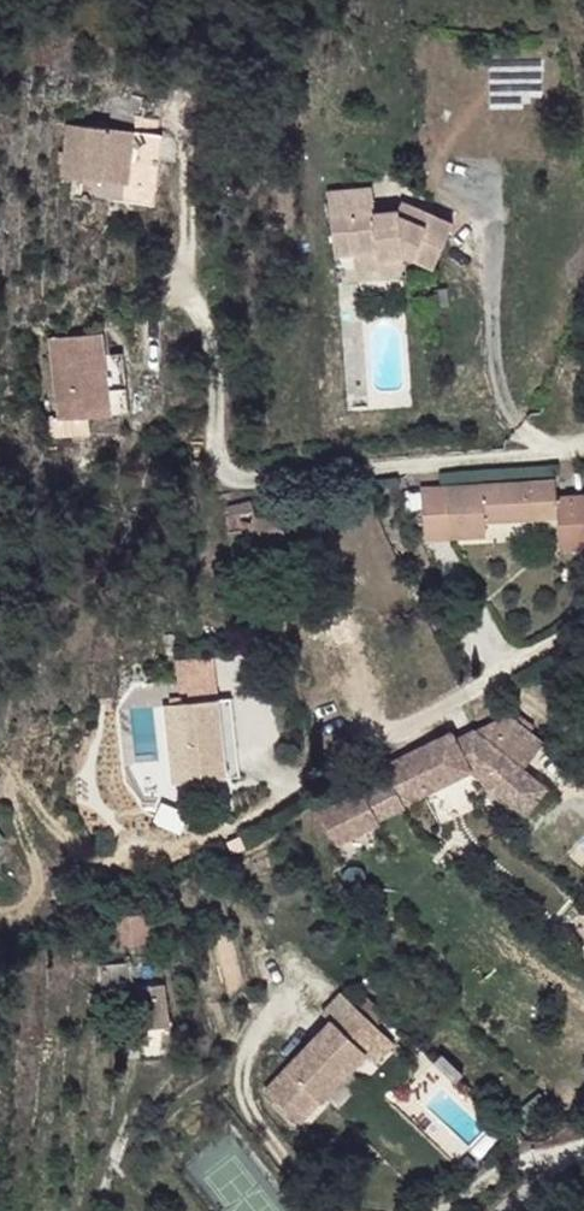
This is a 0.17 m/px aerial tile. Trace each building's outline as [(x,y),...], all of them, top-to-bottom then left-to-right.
[(129,184),(134,131),(68,124),(62,177),(129,184)] [(158,188),(164,134),(134,131),(129,184),(158,188)] [(453,224),(401,201),(396,211),(375,213),(373,188),(327,192),(335,256),(353,254),(377,250),(378,257),(404,255),(434,268),(453,224)] [(406,267),(404,255),(378,257),(377,250),(353,254),(356,272),(406,267)] [(104,355),(101,332),(50,338),(59,421),(111,415),(104,355)] [(124,352),(104,355),(111,415),(130,412),(124,352)] [(557,497),(556,479),(445,487),(448,539),(486,536),(485,522),(557,518),(559,548),(583,547),(583,495),(557,497)] [(447,514),(445,487),(436,487),(438,515),(447,514)] [(257,519),(252,501),(227,508),(234,549),(242,547),(246,559),(266,552),(257,519)] [(179,691),(221,688),(218,653),(176,656),(179,691)] [(231,698),(217,699),(226,779),(241,777),(231,698)] [(226,779),(217,699),(164,705),(173,785),(226,779)] [(383,789),(372,778),(360,790),(363,793),(371,801),(383,789)] [(351,781),(308,817),(319,830),(363,793),(360,790),(351,781)] [(389,820),(402,808),(383,789),(371,801),(389,820)] [(151,939),(148,914),(121,915),(123,943),(151,939)] [(91,991),(93,1009),(119,1008),(118,994),(128,994),(128,963),(102,964),(102,991),(91,991)] [(165,982),(136,986),(142,1029),(170,1025),(165,982)] [(300,1123),(367,1052),(359,1045),(378,1025),(342,992),(323,1012),(332,1020),(266,1091),(300,1123)] [(377,1062),(395,1042),(378,1025),(359,1045),(367,1052),(377,1062)]
